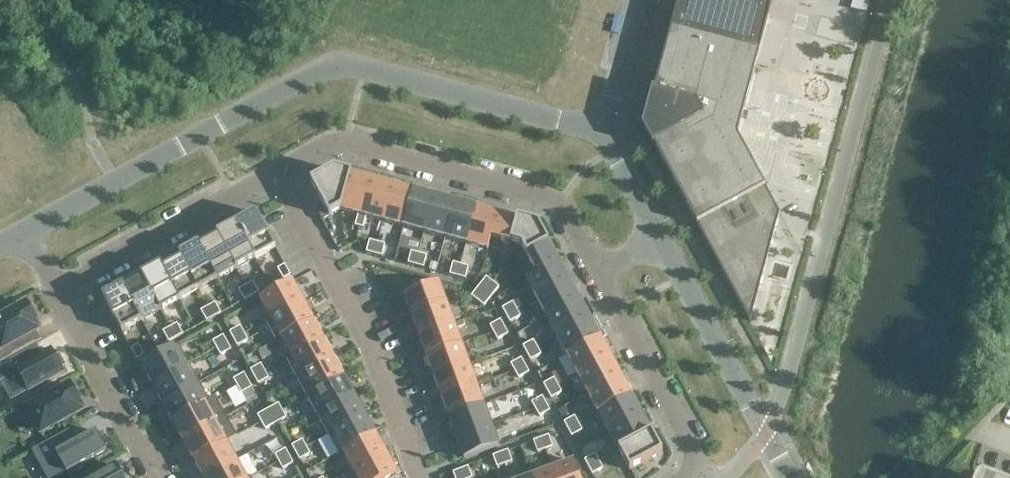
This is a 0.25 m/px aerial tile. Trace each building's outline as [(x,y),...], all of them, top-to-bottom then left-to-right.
[(756,65),(757,61),(768,17),(769,17),(772,4),(759,0),(678,0),(662,63),(659,62),(642,128),(652,146),(654,145),(745,314),(750,322),(753,311),(752,311),(779,213),(760,178),(757,173),(743,148),(737,135),(755,65),(756,65)] [(333,169),(310,181),(323,204),(329,216),(341,210),(351,173),(333,169)] [(351,173),(341,210),(358,215),(362,216),(371,179),(351,173)] [(362,216),(365,217),(382,221),(392,185),(371,179),(362,216)] [(382,221),(403,227),(413,190),(392,185),(382,221)] [(403,227),(424,232),(434,196),(413,190),(403,227)] [(424,232),(445,238),(455,201),(434,196),(424,232)] [(445,238),(466,244),(476,207),(455,201),(445,238)] [(322,220),(329,216),(323,204),(316,208),(322,220)] [(466,244),(488,250),(491,238),(490,238),(497,213),(476,207),(466,244)] [(256,212),(236,223),(255,259),(275,248),(256,212)] [(490,238),(491,238),(521,246),(538,224),(497,213),(490,238)] [(362,216),(358,215),(354,226),(362,228),(365,217),(362,216)] [(236,223),(217,234),(236,269),(255,259),(236,223)] [(535,273),(536,274),(559,262),(538,224),(521,246),(535,273)] [(216,278),(217,280),(236,269),(217,234),(198,244),(216,278)] [(366,252),(374,254),(377,243),(369,241),(366,252)] [(179,252),(178,253),(179,254),(197,288),(216,278),(198,244),(197,243),(196,243),(196,244),(179,253),(179,252)] [(377,243),(374,254),(381,256),(384,245),(377,243)] [(408,263),(415,265),(418,254),(411,252),(408,263)] [(198,290),(197,288),(179,254),(160,265),(179,300),(198,290)] [(423,267),(426,256),(418,254),(415,265),(423,267)] [(536,274),(535,273),(525,279),(536,299),(569,281),(559,262),(536,274)] [(449,275),(457,277),(460,265),(452,263),(449,275)] [(160,311),(179,300),(160,265),(141,275),(160,311)] [(284,265),(277,269),(283,279),(290,275),(284,265)] [(465,279),(468,267),(460,265),(457,277),(465,279)] [(141,275),(122,285),(141,321),(160,311),(141,275)] [(478,287),(485,292),(492,282),(486,277),(478,287)] [(303,301),(292,281),(259,299),(270,319),(303,301)] [(569,281),(536,299),(546,318),(579,300),(569,281)] [(252,282),(245,286),(251,297),(258,293),(252,282)] [(446,303),(438,282),(403,295),(411,316),(446,303)] [(492,282),(485,292),(491,297),(498,287),(492,282)] [(122,285),(102,296),(121,332),(141,321),(122,285)] [(471,296),(477,301),(485,292),(478,287),(471,296)] [(485,292),(477,301),(483,306),(491,297),(485,292)] [(226,297),(232,307),(239,303),(233,293),(226,297)] [(579,300),(546,318),(556,337),(590,319),(579,300)] [(270,319),(280,338),(313,320),(303,301),(270,319)] [(215,302),(207,307),(213,317),(220,313),(215,302)] [(502,308),(506,315),(516,310),(512,302),(502,308)] [(454,324),(446,303),(411,316),(418,337),(454,324)] [(0,320),(0,348),(2,347),(2,348),(6,346),(12,357),(35,344),(29,334),(37,329),(33,321),(35,320),(27,305),(0,320)] [(207,307),(200,310),(206,320),(213,317),(207,307)] [(516,310),(506,315),(509,322),(520,317),(516,310)] [(188,317),(181,321),(187,332),(194,328),(188,317)] [(590,319),(556,337),(567,356),(600,338),(590,319)] [(280,338),(290,357),(324,339),(313,320),(280,338)] [(489,326),(493,333),(504,327),(500,320),(489,326)] [(461,344),(454,324),(418,337),(426,357),(461,344)] [(229,332),(233,339),(244,334),(240,327),(229,332)] [(497,340),(508,334),(504,327),(493,333),(497,340)] [(171,331),(161,337),(165,344),(175,338),(171,331)] [(244,334),(233,339),(237,346),(247,341),(244,334)] [(212,342),(216,349),(227,343),(223,336),(212,342)] [(600,338),(567,356),(577,375),(610,357),(600,338)] [(290,357),(301,376),(334,358),(324,339),(290,357)] [(522,346),(526,353),(537,348),(533,340),(522,346)] [(227,343),(216,349),(220,356),(230,350),(227,343)] [(64,366),(57,352),(53,354),(51,349),(40,355),(35,344),(12,357),(0,363),(0,381),(18,372),(28,391),(63,372),(61,368),(64,366)] [(469,364),(461,344),(426,357),(433,377),(469,364)] [(138,345),(131,349),(136,360),(143,356),(138,345)] [(185,366),(174,346),(140,364),(151,384),(185,366)] [(530,360),(541,355),(537,348),(526,353),(530,360)] [(610,357),(577,375),(587,394),(621,376),(610,357)] [(301,376),(311,395),(344,377),(334,358),(301,376)] [(510,364),(514,371),(525,365),(521,358),(510,364)] [(250,370),(254,377),(264,371),(260,364),(250,370)] [(476,384),(469,364),(433,377),(441,397),(476,384)] [(525,365),(514,371),(518,378),(528,373),(525,365)] [(151,384),(162,403),(195,385),(185,366),(151,384)] [(264,371),(254,377),(258,384),(268,378),(264,371)] [(233,379),(237,386),(247,381),(244,374),(233,379)] [(621,376),(587,394),(598,413),(631,395),(621,376)] [(311,395),(321,414),(355,396),(344,377),(311,395)] [(543,384),(547,391),(557,386),(554,378),(543,384)] [(241,393),(251,388),(247,381),(237,386),(241,393)] [(40,432),(81,410),(76,401),(79,400),(71,386),(62,391),(58,384),(41,393),(44,400),(28,409),(40,432)] [(484,405),(476,384),(441,397),(448,418),(484,405)] [(162,403),(172,422),(205,404),(195,385),(162,403)] [(557,386),(547,391),(551,398),(561,393),(557,386)] [(631,395),(598,413),(608,432),(641,414),(631,395)] [(321,414),(332,433),(365,415),(355,396),(321,414)] [(531,403),(535,410),(545,404),(542,397),(531,403)] [(172,422),(182,441),(216,423),(205,404),(172,422)] [(282,411),(278,404),(267,410),(271,417),(282,411)] [(545,404),(535,410),(539,417),(549,411),(545,404)] [(456,438),(491,425),(484,405),(448,418),(456,438)] [(257,416),(261,423),(271,417),(267,410),(257,416)] [(282,411),(271,417),(275,424),(286,418),(282,411)] [(641,414),(608,432),(618,451),(651,433),(641,414)] [(332,433),(342,452),(375,434),(365,415),(332,433)] [(564,422),(567,429),(578,423),(574,416),(564,422)] [(265,430),(275,424),(271,417),(261,423),(265,430)] [(182,441),(193,460),(226,442),(216,423),(182,441)] [(578,423),(567,429),(571,436),(582,431),(578,423)] [(491,425),(456,438),(463,459),(499,446),(491,425)] [(106,451),(95,431),(75,442),(69,430),(31,451),(46,477),(57,477),(66,473),(69,477),(83,470),(80,465),(106,451)] [(651,433),(618,451),(629,471),(662,453),(651,433)] [(342,452),(353,471),(386,453),(375,434),(342,452)] [(540,438),(545,450),(552,447),(548,436),(540,438)] [(537,452),(545,450),(540,438),(533,441),(537,452)] [(291,446),(295,453),(306,447),(302,440),(291,446)] [(203,477),(204,477),(236,461),(226,442),(193,460),(203,477)] [(306,447),(295,453),(299,460),(310,454),(306,447)] [(274,455),(278,462),(289,456),(285,449),(274,455)] [(500,453),(504,465),(512,462),(507,451),(500,453)] [(356,477),(387,477),(397,473),(386,453),(353,471),(356,477)] [(497,467),(504,465),(500,453),(492,456),(497,467)] [(584,460),(588,467),(598,461),(595,454),(584,460)] [(289,456),(278,462),(282,469),(293,463),(289,456)] [(236,461),(204,477),(246,477),(236,461)] [(555,477),(579,477),(573,461),(552,469),(555,477)] [(592,474),(602,469),(598,461),(588,467),(592,474)] [(115,467),(94,477),(121,477),(115,467)] [(463,477),(471,477),(467,467),(460,470),(463,477)] [(552,469),(531,476),(532,477),(555,477),(552,469)] [(460,470),(452,473),(454,477),(463,477),(460,470)]
